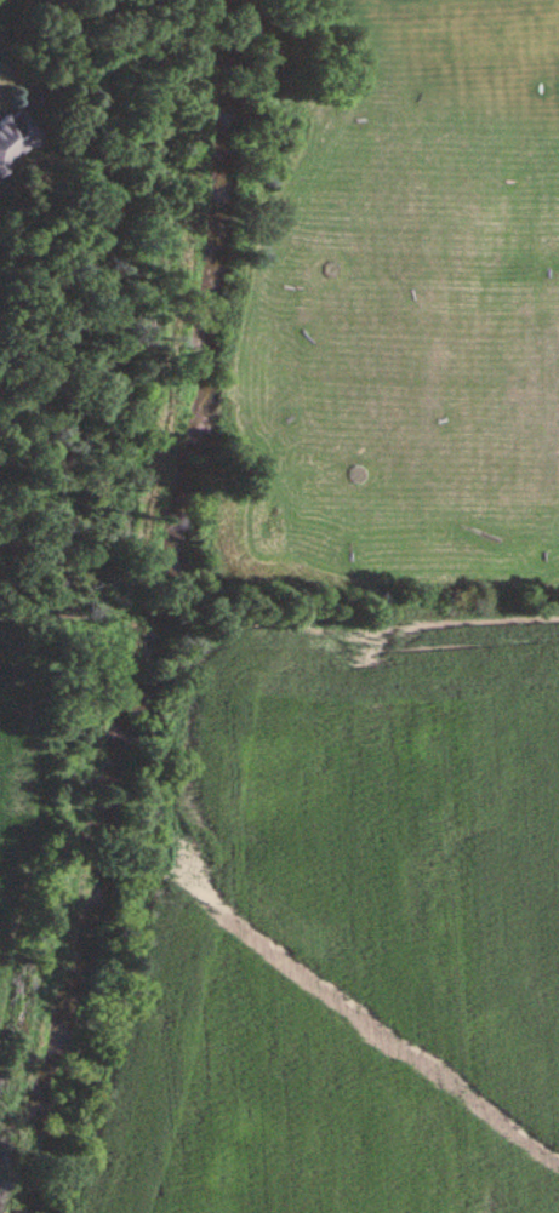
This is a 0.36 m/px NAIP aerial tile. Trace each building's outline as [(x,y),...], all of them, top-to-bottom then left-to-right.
[(34,133),(8,104),(0,112),(0,164),(34,133)]
